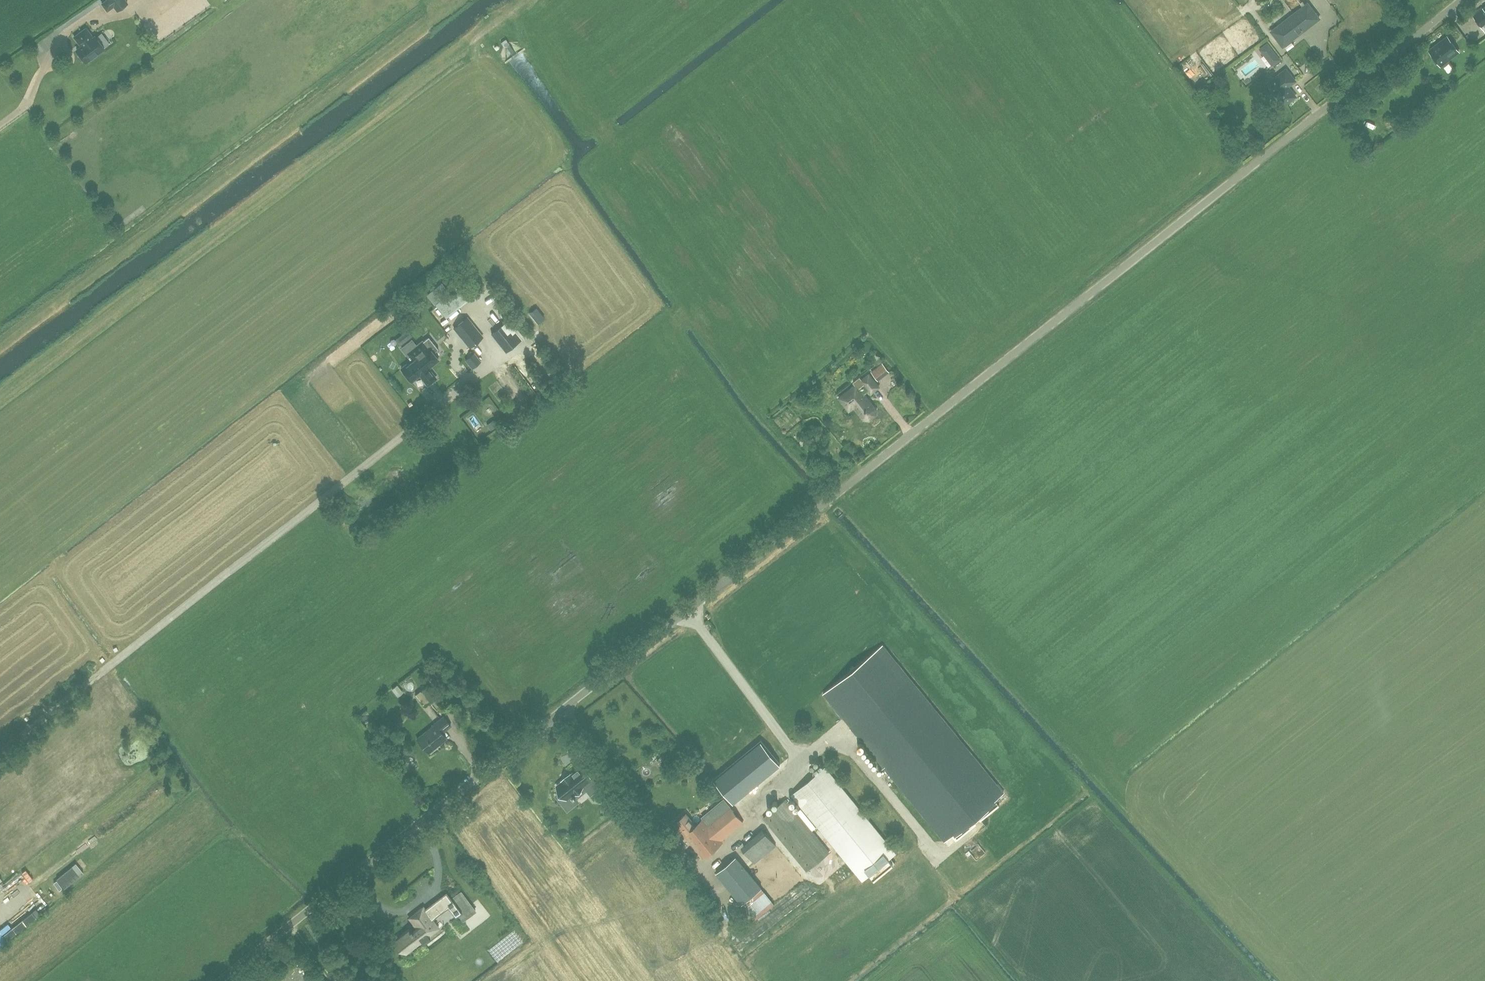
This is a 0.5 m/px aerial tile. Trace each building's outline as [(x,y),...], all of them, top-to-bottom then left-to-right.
[(102,3),(107,10),(114,6),(117,10),(127,2),(125,0),(107,0),(102,3)] [(1283,46),(1319,18),(1308,3),(1271,31),(1283,46)] [(1484,25),(1484,10),(1484,8),(1474,16),(1482,28),(1484,25)] [(93,37),(86,27),(73,37),(81,46),(76,50),(80,55),(79,56),(83,61),(84,61),(85,62),(104,48),(95,35),(93,37)] [(1441,66),(1459,52),(1447,37),(1429,51),(1441,66)] [(1267,42),(1259,49),(1273,66),(1281,60),(1267,42)] [(1239,67),(1250,82),(1271,67),(1260,52),(1239,67)] [(1287,103),(1293,99),(1293,93),(1290,89),(1288,89),(1289,83),(1294,79),(1286,69),(1267,84),(1272,91),(1275,91),(1277,94),(1279,94),(1278,98),(1282,103),(1287,103)] [(1204,71),(1196,77),(1200,83),(1208,77),(1204,71)] [(446,318),(474,295),(464,283),(434,304),(446,318)] [(482,336),(467,317),(454,328),(469,347),(482,336)] [(505,352),(522,340),(512,327),(517,323),(513,317),(491,334),(505,352)] [(423,323),(420,325),(426,336),(429,334),(423,323)] [(442,339),(447,346),(458,339),(453,332),(442,339)] [(438,349),(428,337),(408,353),(413,359),(401,368),(411,381),(419,375),(427,385),(436,378),(428,368),(438,360),(432,354),(438,349)] [(474,353),(465,360),(472,368),(481,361),(474,353)] [(883,375),(889,371),(883,364),(878,368),(883,375)] [(865,396),(859,388),(864,384),(871,392),(878,387),(869,375),(863,380),(860,377),(853,382),(856,385),(840,398),(849,410),(854,406),(864,419),(869,419),(875,415),(876,410),(872,405),(868,405),(864,400),(865,396)] [(478,415),(471,420),(478,429),(484,425),(478,415)] [(823,693),(944,842),(952,836),(956,841),(977,824),(972,819),(976,816),(980,821),(999,805),(995,800),(1004,793),(882,645),(823,693)] [(430,702),(438,696),(428,684),(415,694),(424,705),(429,701),(430,702)] [(428,754),(445,739),(441,734),(450,727),(441,717),(433,724),(434,725),(416,740),(428,754)] [(733,803),(781,765),(769,750),(761,741),(715,778),(714,779),(733,803)] [(568,810),(578,801),(575,797),(576,797),(574,795),(573,796),(572,794),(584,785),(591,794),(604,783),(592,767),(585,772),(584,771),(580,774),(577,770),(570,775),(562,781),(563,781),(557,786),(561,791),(556,796),(568,810)] [(825,767),(792,794),(862,880),(869,874),(874,880),(893,865),(888,858),(895,852),(825,767)] [(808,871),(829,853),(785,799),(764,817),(808,871)] [(615,802),(612,808),(617,811),(620,804),(615,802)] [(722,842),(744,824),(730,808),(709,826),(704,820),(697,826),(687,814),(676,823),(682,830),(680,831),(704,860),(723,843),(722,842)] [(91,838),(95,836),(88,822),(84,824),(91,838)] [(114,832),(118,836),(124,831),(121,827),(114,832)] [(754,863),(776,845),(762,829),(741,847),(754,863)] [(54,865),(59,862),(52,851),(48,853),(54,865)] [(48,870),(53,867),(45,855),(40,859),(48,870)] [(744,905),(763,889),(737,858),(718,874),(744,905)] [(747,949),(825,896),(814,879),(762,914),(767,922),(740,940),(747,949)] [(57,890),(52,894),(58,901),(69,890),(64,885),(61,888),(54,881),(51,884),(57,890)] [(0,891),(0,899),(11,891),(7,885),(0,891)] [(454,902),(462,912),(471,904),(461,891),(451,899),(454,902)] [(45,907),(53,900),(44,892),(37,899),(45,907)] [(405,948),(419,937),(422,942),(429,936),(425,931),(434,924),(431,920),(434,918),(432,916),(439,910),(433,902),(424,909),(422,908),(414,914),(417,917),(412,921),(417,927),(413,931),(410,928),(397,938),(405,948)] [(454,902),(448,907),(455,917),(462,912),(454,902)]
